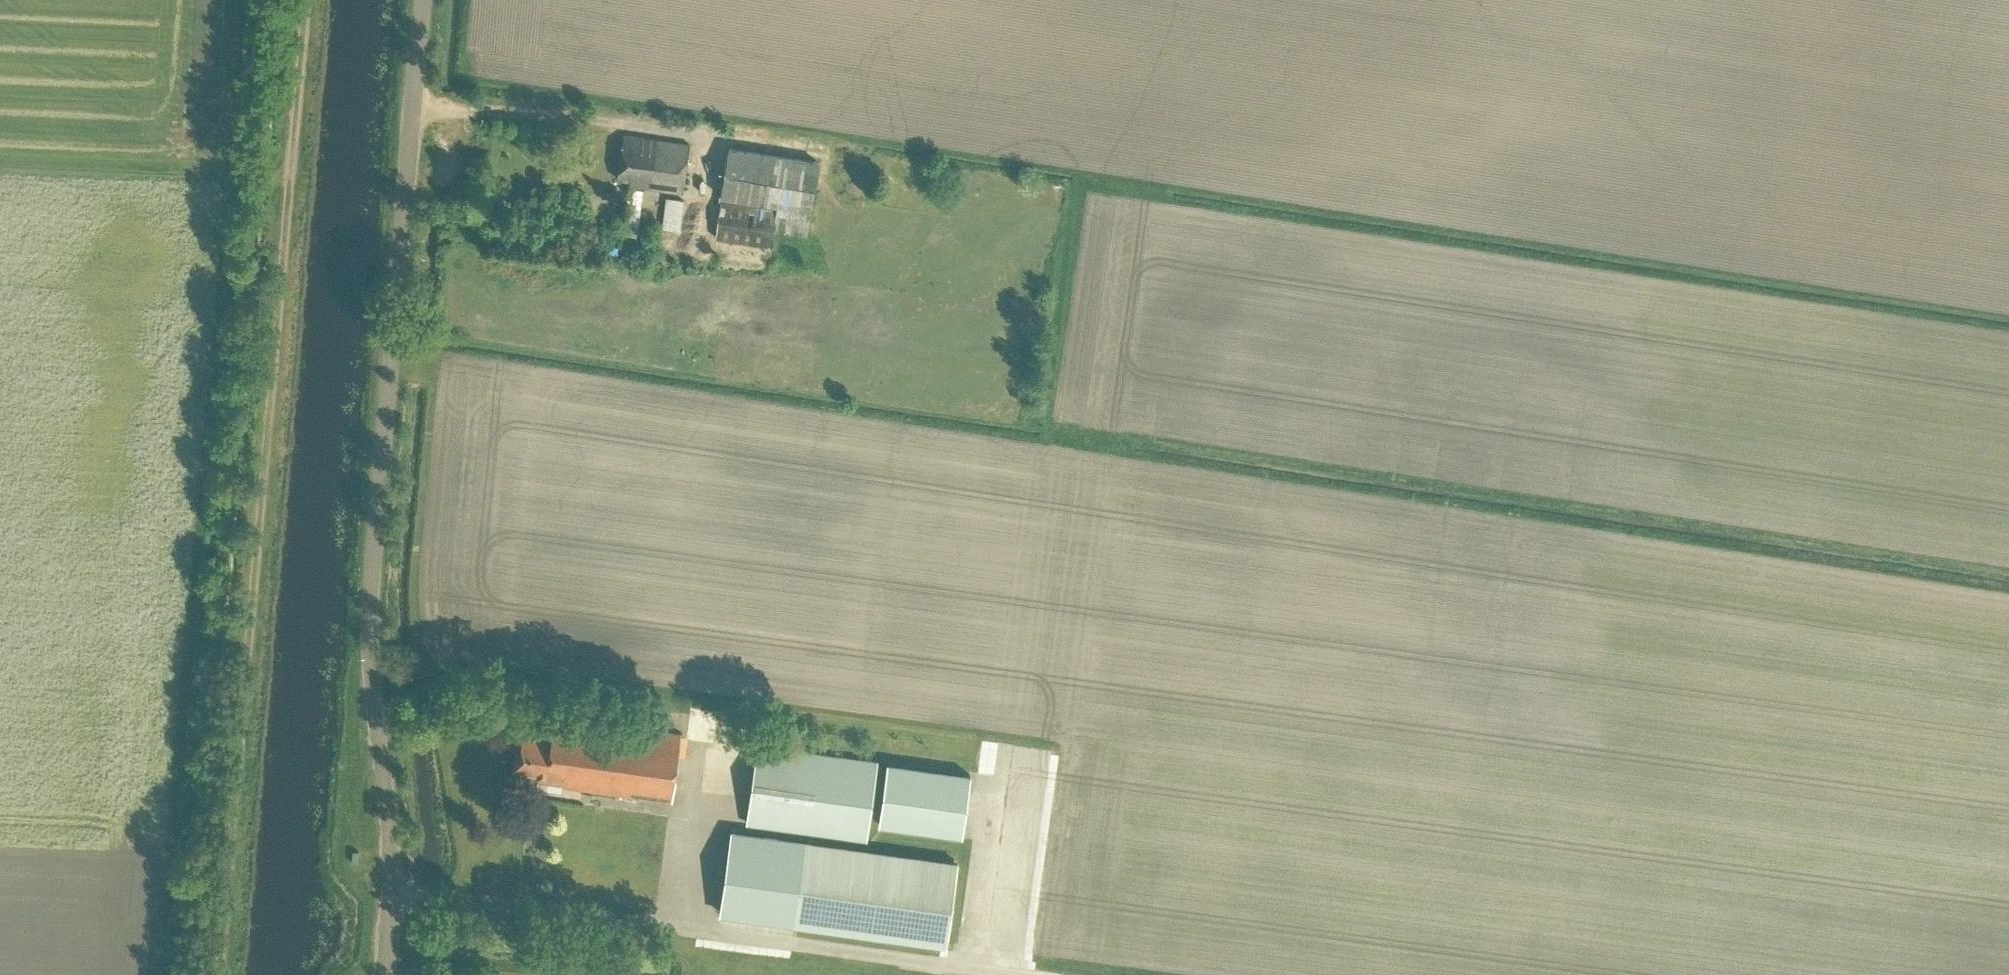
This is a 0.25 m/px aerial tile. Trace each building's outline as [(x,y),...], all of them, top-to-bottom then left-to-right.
[(619,177),(637,179),(636,183),(682,191),(689,144),(625,135),(619,177)] [(820,161),(728,146),(720,195),(776,204),(775,209),(722,201),(717,238),(719,238),(717,256),(770,264),(775,230),(806,235),(810,210),(812,211),(820,161)] [(632,187),(627,231),(637,232),(642,188),(632,187)] [(666,194),(661,225),(680,228),(685,197),(666,194)] [(565,781),(564,786),(672,801),(681,730),(555,713),(552,736),(525,732),(522,751),(517,751),(516,763),(521,764),(518,780),(537,783),(538,778),(565,781)] [(759,743),(747,823),(866,840),(878,760),(759,743)] [(970,773),(887,762),(878,825),(961,836),(970,773)] [(805,841),(793,924),(945,946),(957,862),(805,841)]
